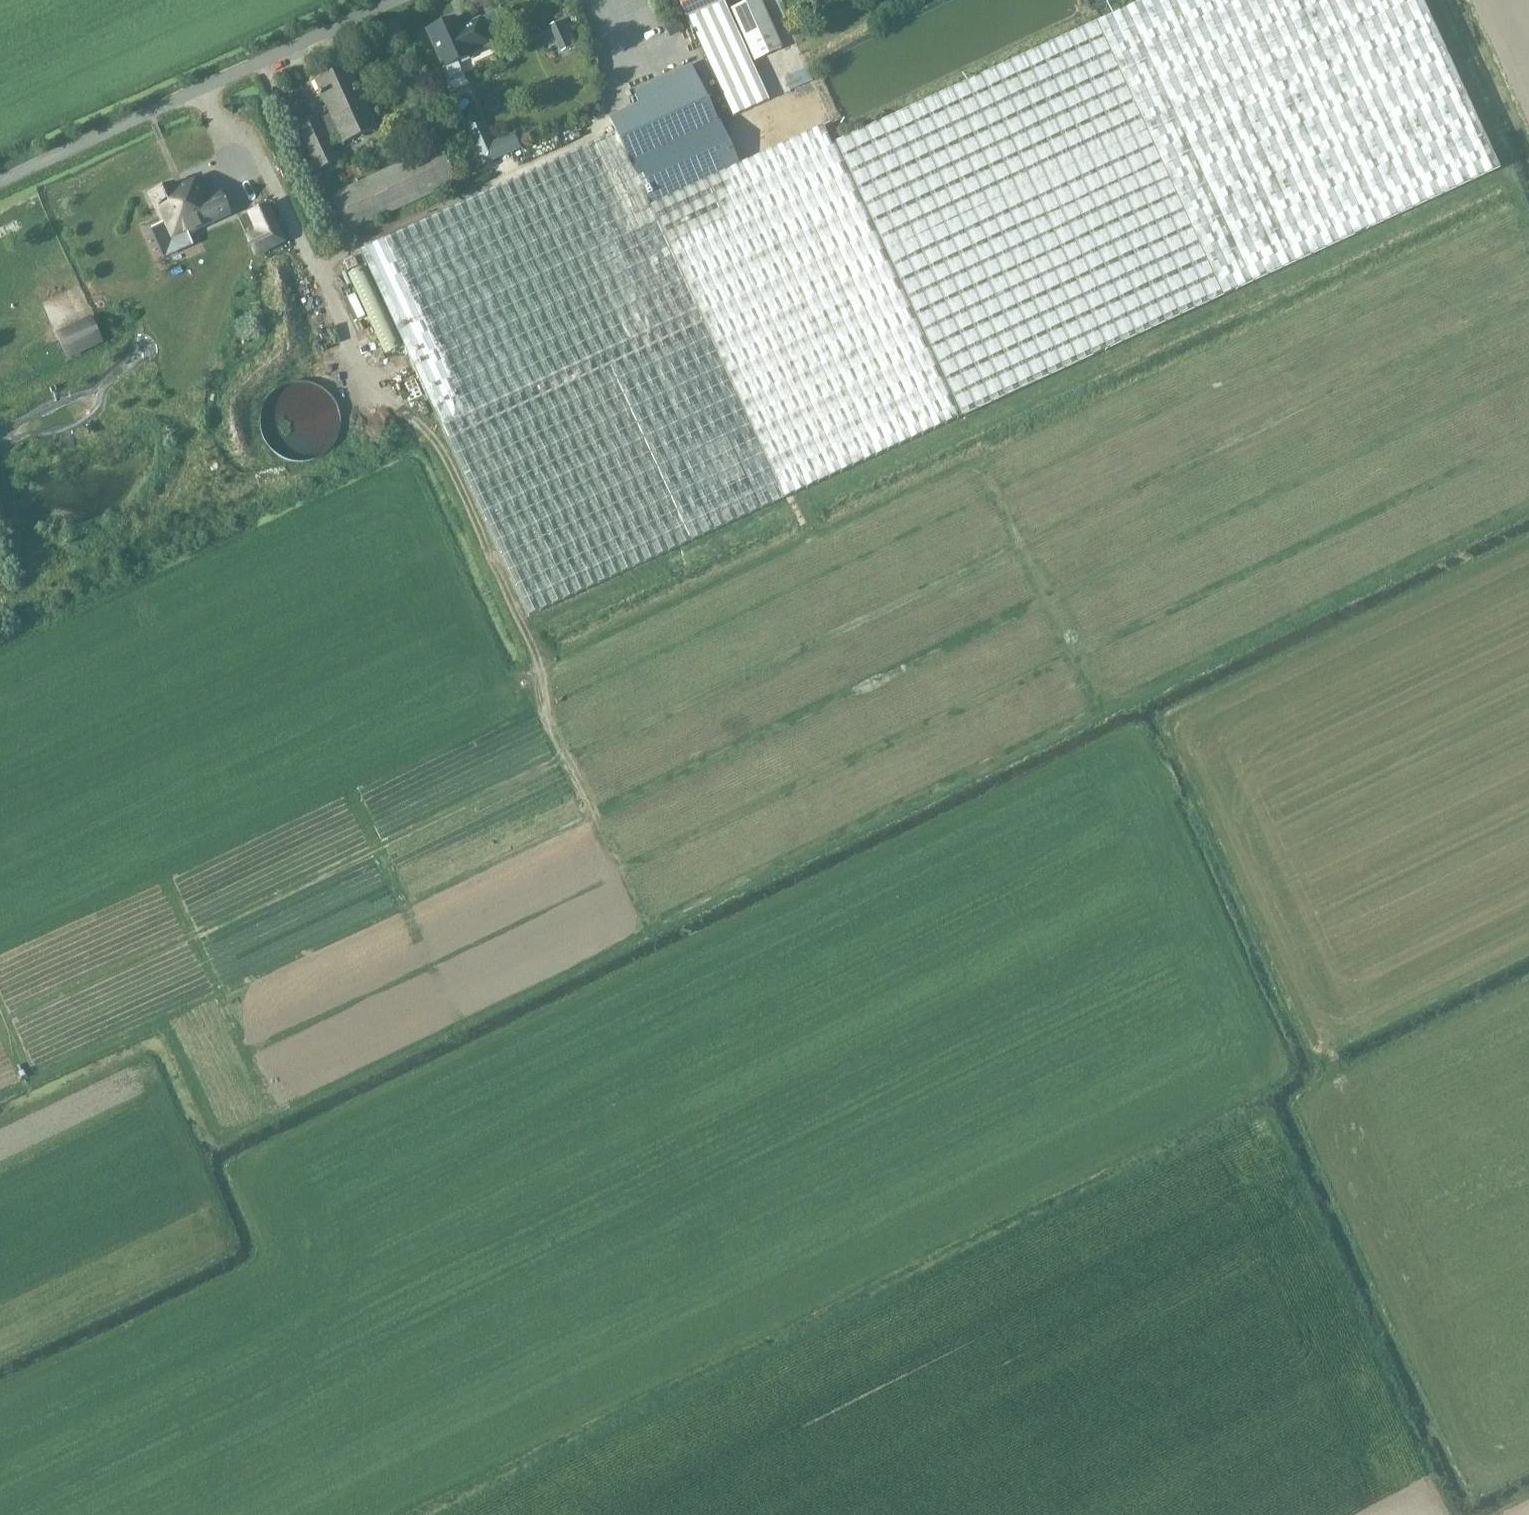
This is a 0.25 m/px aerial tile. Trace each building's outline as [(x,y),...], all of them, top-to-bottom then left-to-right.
[(614,126),(369,238),(540,609),(1482,175),(1400,0),(1146,0),(832,147),(823,128),(739,163),(696,77),(609,116),(614,126)] [(575,46),(569,33),(572,32),(559,5),(556,6),(553,0),(517,0),(526,19),(515,24),(534,65),(575,46)] [(688,16),(733,115),(769,99),(751,61),(782,47),(772,25),(761,0),(750,0),(730,8),(726,0),(681,0),(688,16)] [(424,30),(442,70),(472,56),(471,54),(492,44),(479,17),(459,27),(454,16),(424,30)] [(674,29),(693,71),(706,65),(687,23),(674,29)] [(349,64),(314,81),(329,114),(320,118),(319,116),(296,127),(316,170),(338,160),(330,140),(339,136),(343,143),(377,126),(349,64)] [(772,74),(778,87),(800,77),(794,64),(772,74)] [(484,164),(521,148),(513,132),(492,141),(483,121),(467,129),(477,150),(469,154),(475,168),(484,164)] [(347,232),(459,181),(442,143),(331,195),(347,232)] [(183,182),(174,187),(173,183),(149,194),(162,223),(170,240),(187,233),(222,217),(219,211),(225,208),(227,214),(229,213),(226,208),(220,194),(205,200),(196,180),(185,185),(183,182)] [(268,204),(247,213),(255,231),(245,236),(253,254),(284,240),(268,204)] [(134,258),(150,254),(147,242),(131,246),(134,258)] [(351,264),(337,269),(343,286),(357,281),(351,264)] [(65,359),(102,343),(94,325),(58,341),(65,359)] [(265,442),(275,452),(286,458),(298,460),(310,459),(321,454),(330,445),(337,435),(339,423),(339,411),(335,400),(327,391),(318,384),(306,380),(294,380),(281,384),(270,392),(262,403),(259,416),(260,430),(265,442)]
